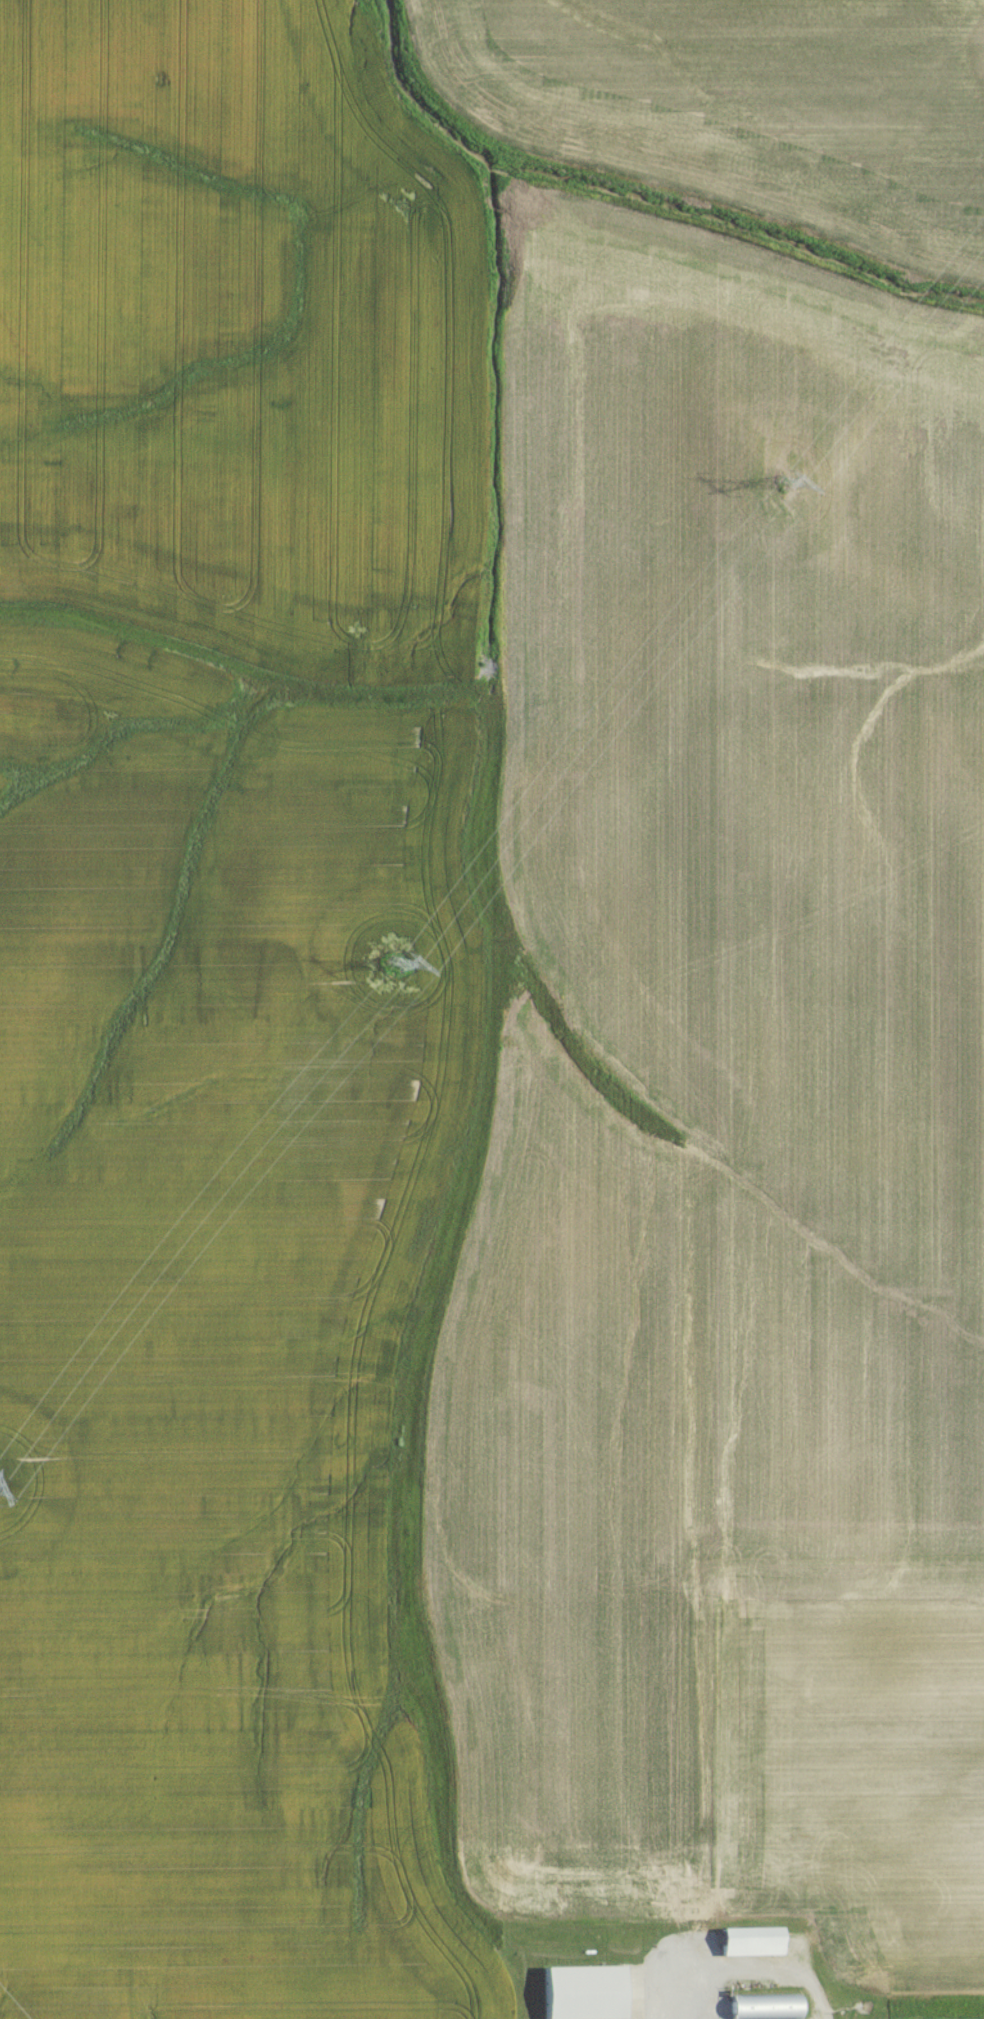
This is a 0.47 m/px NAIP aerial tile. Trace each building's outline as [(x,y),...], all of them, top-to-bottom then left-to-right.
[(774,1962),(774,1934),(713,1934),(713,1962),(774,1962)] [(619,1972),(535,1972),(535,2018),(619,2018),(619,1972)] [(722,2000),(722,2018),(795,2018),(796,2000),(722,2000)]
